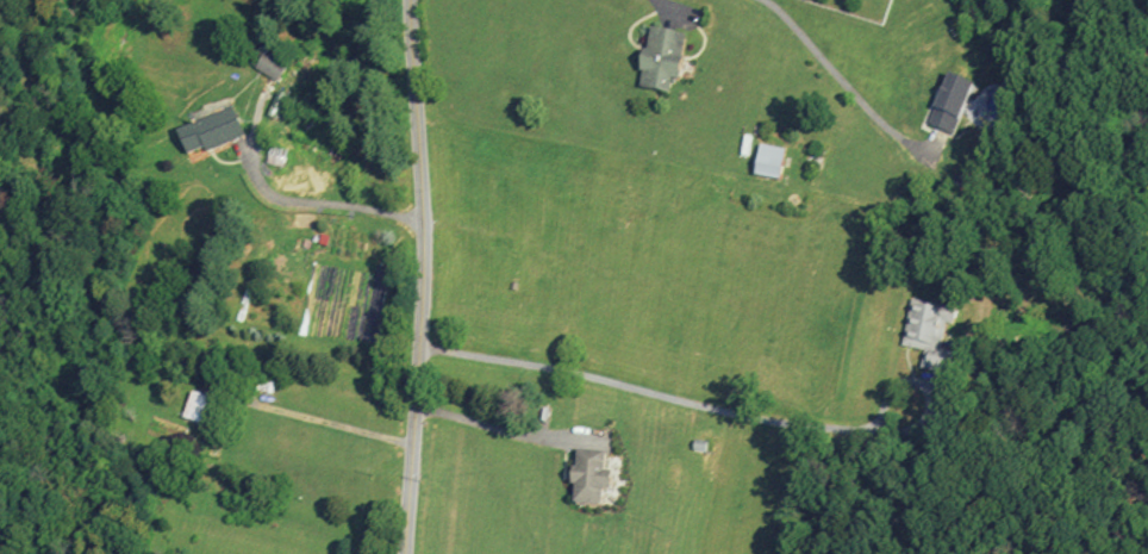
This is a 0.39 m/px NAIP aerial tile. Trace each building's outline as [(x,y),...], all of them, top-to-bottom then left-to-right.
[(678,33),(669,81),(663,80),(661,93),(634,88),(635,75),(628,74),(636,26),(678,33)] [(288,62),(267,49),(257,66),(279,79),(288,62)] [(277,65),(256,52),(246,68),(268,81),(277,65)] [(949,69),(975,80),(953,136),(926,125),(949,69)] [(235,101),(175,130),(186,154),(205,145),(207,150),(248,131),(235,101)] [(757,143),(751,174),(778,180),(785,149),(757,143)] [(903,346),(924,349),(921,367),(948,372),(952,350),(940,349),(944,320),(953,322),(955,306),(911,299),(903,346)] [(249,359),(260,360),(257,376),(247,375),(249,359)] [(260,380),(275,382),(274,393),(257,391),(260,380)] [(264,384),(248,382),(247,393),(263,395),(264,384)] [(183,418),(202,424),(212,397),(192,391),(183,418)] [(574,448),(570,505),(601,508),(604,449),(574,448)]
